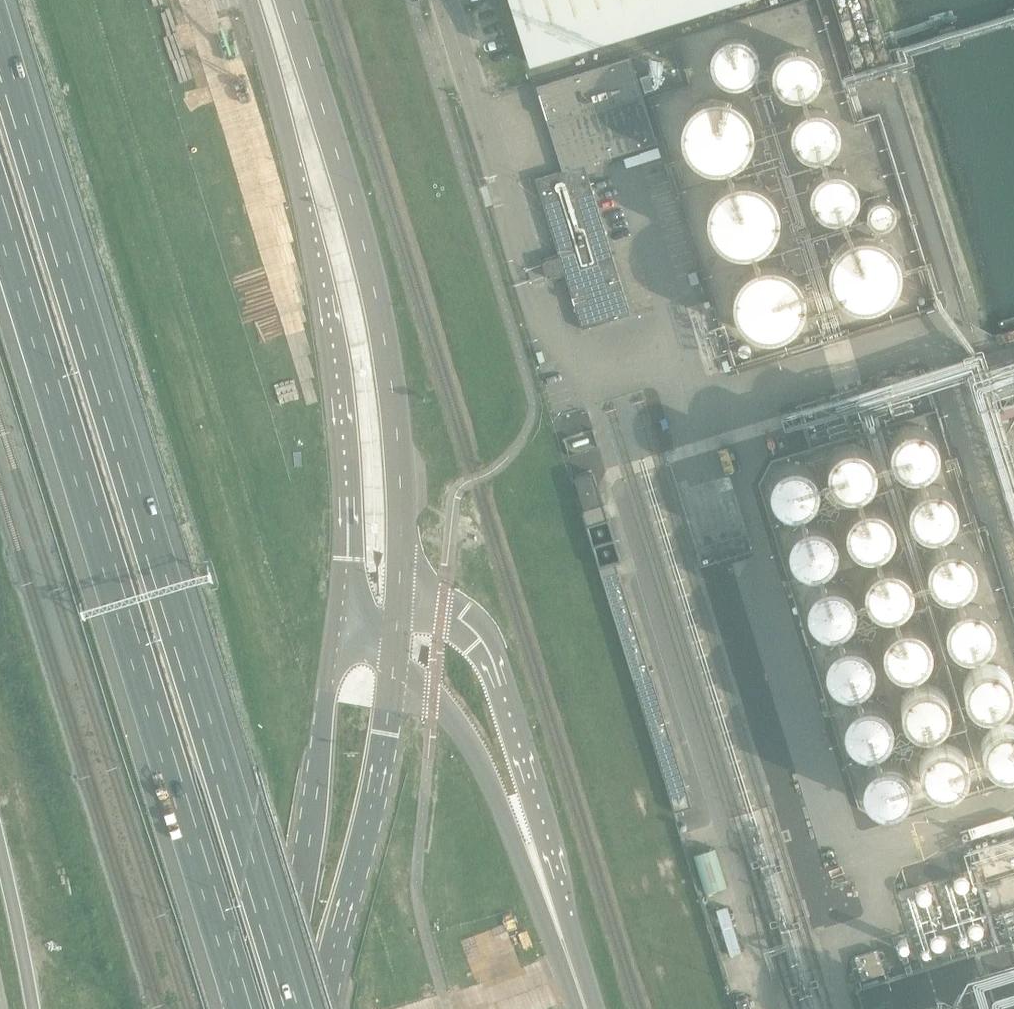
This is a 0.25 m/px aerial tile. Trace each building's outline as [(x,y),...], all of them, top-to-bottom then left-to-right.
[(529,63),(732,0),(509,0),(529,63)] [(738,85),(746,86),(754,84),(760,80),(765,74),(768,66),(768,58),(766,51),(761,44),(755,40),(747,38),(739,38),(731,41),(725,47),(722,54),(720,62),(722,70),(725,76),(731,82),(738,85)] [(798,95),(806,95),(813,94),(820,89),(825,83),(828,76),(828,68),(826,61),(821,54),(814,50),(806,47),(798,48),(791,51),(785,56),(781,63),(780,71),(781,79),(785,86),(791,91),(798,95)] [(657,143),(655,137),(629,58),(536,87),(562,171),(535,179),(559,257),(542,262),(547,278),(564,273),(581,329),(630,314),(584,165),(657,143)] [(684,134),(687,147),(694,158),(704,166),(716,171),(730,171),(742,166),(752,158),(759,147),(762,134),(760,122),(755,110),(746,101),(735,96),(723,94),(710,96),(699,102),(691,111),(686,122),(684,134)] [(823,156),(831,156),(839,154),(845,150),(850,144),(853,137),(853,129),(851,121),(846,115),(840,110),(832,108),(824,109),(816,112),(810,117),(807,124),(805,132),(806,140),(810,147),(816,152),(823,156)] [(825,216),(833,217),(840,215),(847,211),(852,205),(855,197),(855,189),(853,182),(848,175),(841,171),(833,169),(826,169),(818,172),(812,178),(808,185),(807,193),(808,200),(812,207),(818,213),(825,216)] [(714,220),(717,232),(724,244),(734,252),(747,256),(760,256),(772,252),(782,243),(789,232),(792,219),(790,207),(785,196),(776,187),(765,181),(753,179),(741,181),(730,187),(721,196),(716,207),(714,220)] [(648,189),(653,211),(677,206),(672,184),(648,189)] [(869,217),(871,221),(874,225),(878,227),(882,228),(887,227),(891,225),(894,222),(896,218),(897,213),(896,209),(894,205),(890,202),(886,200),(881,200),(877,201),(873,204),(870,208),(869,212),(869,217)] [(835,282),(838,295),(845,306),(855,315),(868,319),(881,319),(893,315),(904,306),(910,295),(913,282),(911,270),(906,259),(897,250),(886,244),(874,242),(862,244),(851,250),(842,259),(837,270),(835,282)] [(742,307),(745,320),(752,331),(762,339),(775,344),(788,343),(800,339),(811,331),(817,319),(820,307),(818,294),(813,283),(804,274),(793,269),(781,267),(769,269),(758,274),(749,283),(744,294),(742,307)] [(923,474),(930,475),(938,473),(945,469),(950,463),(952,455),(953,448),(950,440),(945,434),(939,429),(931,427),(923,427),(916,431),(910,436),(906,443),(904,451),(906,459),(910,466),(915,471),(923,474)] [(849,497),(857,498),(865,496),(871,492),(876,486),(879,478),(879,470),(877,463),(872,456),(866,452),(858,450),(850,450),(842,453),(836,459),(833,466),(831,474),(833,482),(836,489),(842,494),(849,497)] [(804,513),(817,495),(820,475),(802,462),(786,459),(772,478),(769,499),(794,517),(788,553),(808,567),(816,569),(833,545),(835,534),(804,513)] [(574,480),(583,510),(582,516),(598,566),(619,560),(592,475),(574,480)] [(941,534),(948,535),(956,533),(963,529),(968,523),(970,515),(971,507),(968,500),(964,493),(957,489),(949,487),(941,487),(934,490),(928,496),(924,503),(923,511),(924,518),(928,525),(933,531),(941,534)] [(871,559),(879,559),(887,558),(893,553),(898,547),(901,540),(901,532),(899,525),(894,518),(888,514),(880,511),(872,512),(864,515),(858,520),(854,528),(853,535),(854,543),(858,550),(864,556),(871,559)] [(957,592),(965,592),(973,591),(980,586),(985,580),(987,573),(988,565),(985,558),(980,551),(974,547),(966,544),(958,545),(951,548),(945,553),(941,560),(939,568),(941,576),(945,583),(950,588),(957,592)] [(890,617),(898,617),(905,615),(912,611),(917,605),(920,598),(920,590),(918,582),(913,576),(906,571),(898,569),(890,570),(883,573),(877,578),(873,585),(872,593),(873,601),(877,608),(883,613),(890,617)] [(810,628),(847,629),(849,584),(811,583),(810,628)] [(976,651),(983,651),(991,650),(998,645),(1003,639),(1005,632),(1006,624),(1003,617),(999,610),(992,606),(984,603),(976,604),(969,607),(963,612),(959,620),(958,627),(959,635),(963,642),(968,648),(976,651)] [(909,676),(917,677),(925,675),(931,671),(936,665),(939,658),(939,650),(937,642),(932,636),(926,631),(918,629),(910,630),(902,633),(896,638),(893,645),(891,653),(893,661),(896,668),(902,673),(909,676)] [(857,693),(875,656),(839,638),(821,676),(857,693)] [(1004,713),(1012,711),(1013,710),(1013,668),(1013,667),(1005,665),(997,666),(989,669),(983,674),(979,681),(978,689),(979,697),(983,704),(989,709),(996,712),(1004,713)] [(929,735),(936,736),(944,734),(951,729),(956,723),(959,716),(959,708),(956,701),(952,694),(945,690),(937,687),(929,688),(922,691),(916,696),(912,703),(911,711),(912,719),(916,726),(921,732),(929,735)] [(887,747),(886,706),(847,706),(847,748),(887,747)] [(1013,773),(1013,726),(1005,729),(999,734),(996,741),(994,749),(996,757),(999,764),(1005,769),(1012,773),(1013,773)] [(949,793),(957,794),(964,792),(971,788),(976,782),(979,774),(979,767),(976,759),(972,753),(965,748),(957,746),(949,746),(942,750),(936,755),(932,762),(931,770),(932,778),(936,785),(941,790),(949,793)] [(884,754),(855,782),(885,814),(915,786),(884,754)] [(715,848),(694,855),(705,893),(727,886),(715,848)] [(853,956),(865,987),(889,979),(878,948),(853,956)]
